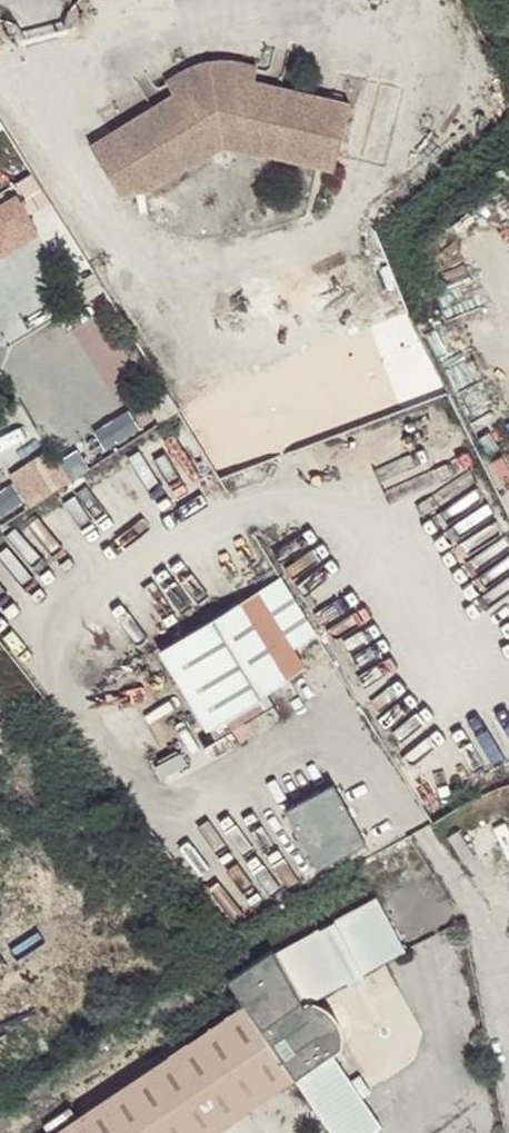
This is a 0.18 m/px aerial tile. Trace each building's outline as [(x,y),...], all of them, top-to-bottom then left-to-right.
[(154,85),(150,88),(159,104),(144,111),(86,149),(116,197),(145,194),(219,149),(331,172),(346,106),(277,91),(261,90),(262,68),(254,66),(244,64),(233,63),(225,63),(217,64),(211,64),(205,65),(200,66),(192,68),(186,70),(178,73),(170,77),(164,80),(159,83),(154,85)] [(267,68),(262,68),(261,90),(277,91),(279,69),(267,68)] [(159,104),(150,88),(136,96),(144,111),(159,104)] [(0,205),(0,254),(1,256),(42,231),(19,193),(0,205)] [(70,480),(49,448),(14,472),(35,504),(70,480)] [(267,690),(305,666),(258,589),(218,614),(267,690)] [(200,743),(241,719),(229,697),(188,721),(200,743)] [(314,855),(360,829),(334,783),(287,809),(314,855)] [(227,979),(242,1010),(288,1085),(326,1132),(371,1132),(353,1102),(345,1088),(327,1058),(299,1010),(309,1004),(345,985),(359,977),(403,954),(381,912),(387,909),(381,898),(272,957),(270,953),(227,979)] [(359,977),(345,985),(350,992),(364,985),(359,977)] [(299,1010),(327,1058),(337,1052),(337,1042),(336,1033),(332,1024),(326,1016),(319,1009),(309,1004),(299,1010)] [(54,1132),(215,1132),(288,1085),(242,1010),(54,1132)] [(345,1088),(353,1102),(363,1097),(354,1083),(345,1088)]
